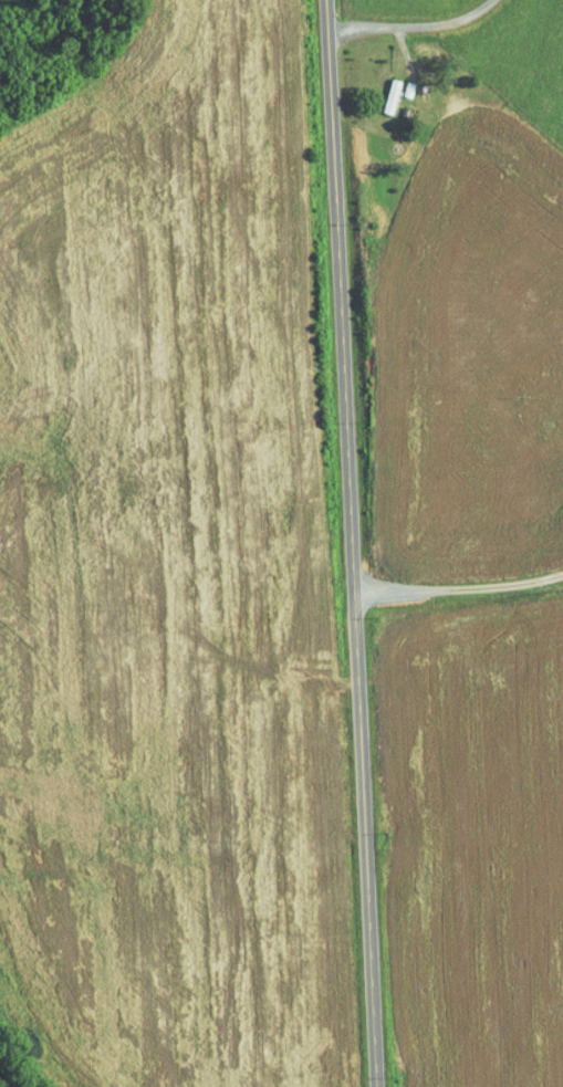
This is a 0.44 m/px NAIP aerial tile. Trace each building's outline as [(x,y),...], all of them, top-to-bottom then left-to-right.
[(380,112),(392,114),(398,80),(386,78),(380,112)]
